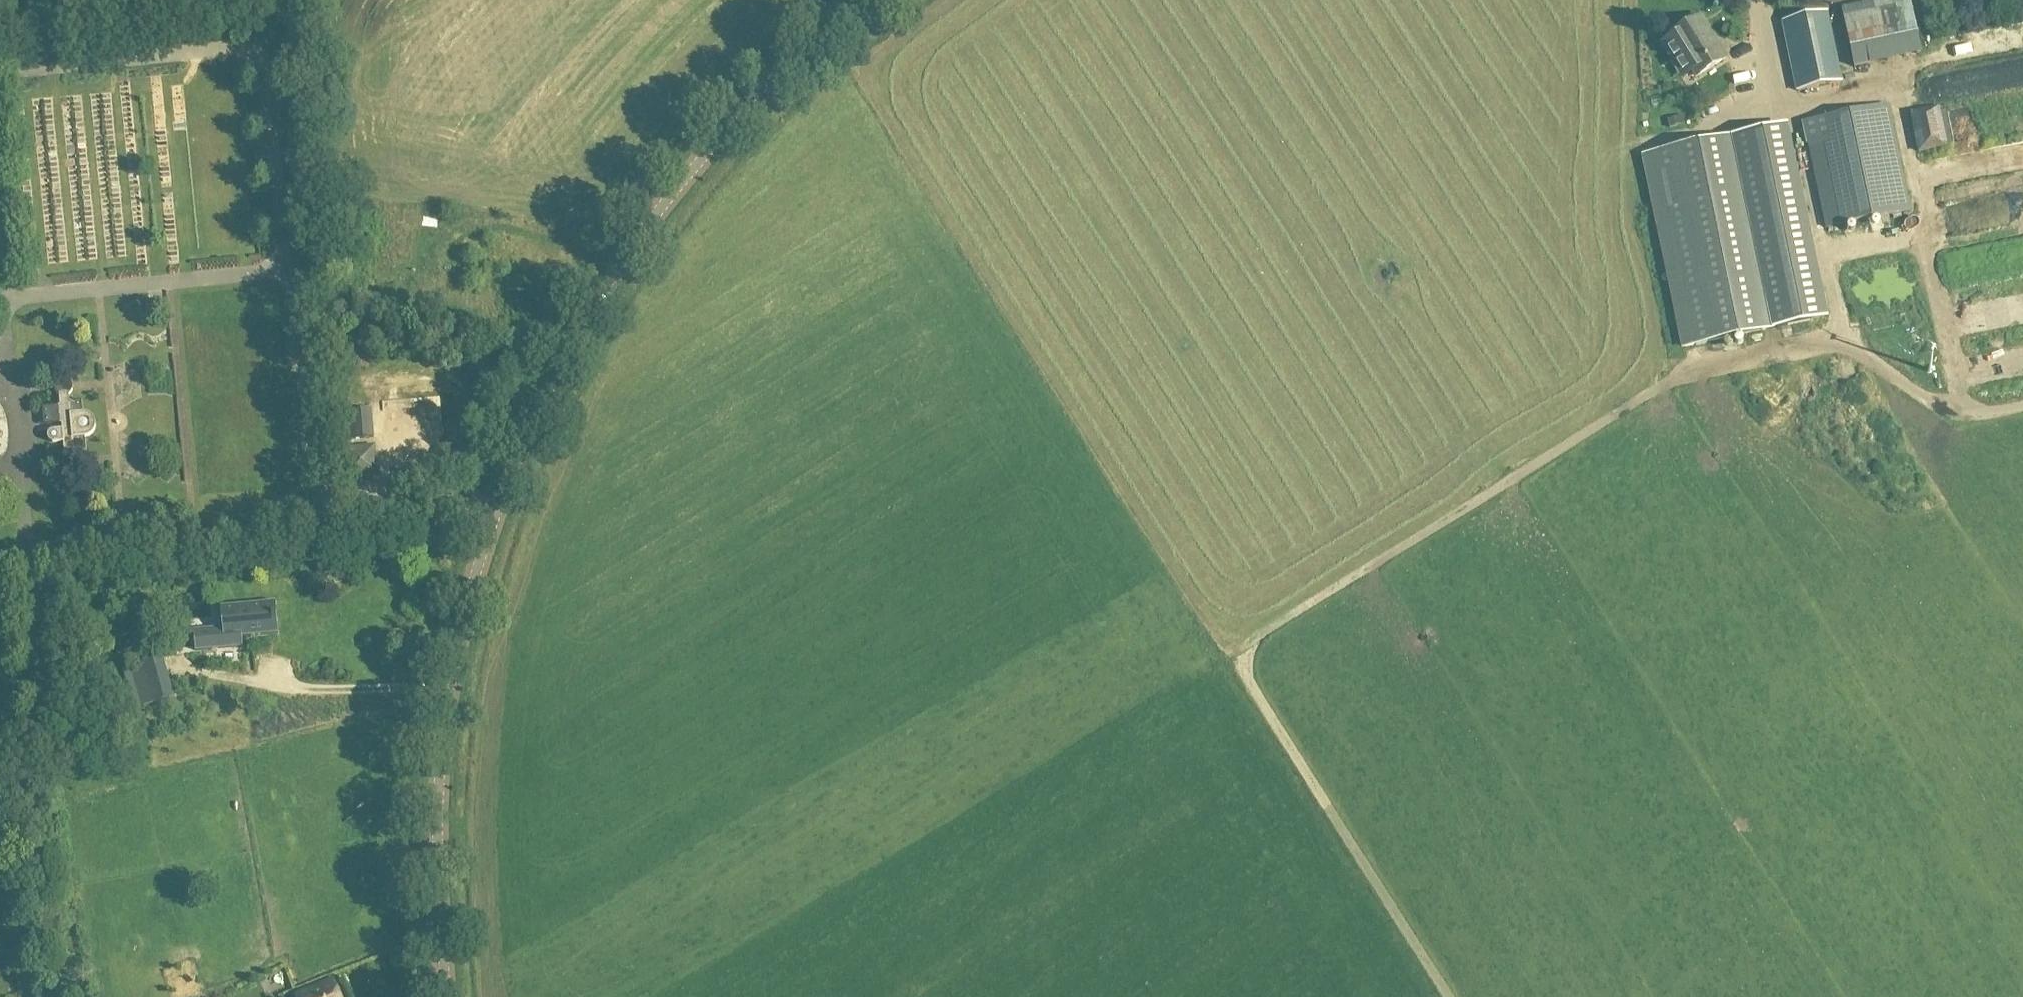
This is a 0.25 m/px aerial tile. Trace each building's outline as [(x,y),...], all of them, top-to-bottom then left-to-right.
[(1843,10),(1855,66),(1920,51),(1909,0),(1888,0),(1843,10)] [(1783,21),(1798,90),(1841,81),(1826,11),(1783,21)] [(1670,33),(1672,36),(1661,42),(1683,76),(1693,70),(1696,76),(1726,57),(1700,15),(1670,33)] [(2022,40),(2022,18),(1934,36),(1939,57),(2022,40)] [(2002,78),(2022,75),(2022,53),(2000,56),(2002,78)] [(1980,79),(1999,76),(1997,62),(1978,64),(1980,79)] [(1804,121),(1826,226),(1909,209),(1888,104),(1804,121)] [(1938,106),(1911,112),(1919,151),(1946,145),(1938,106)] [(1772,128),(1644,154),(1683,345),(1812,319),(1772,128)] [(57,393),(59,395),(60,404),(42,406),(44,424),(62,423),(62,428),(54,429),(53,429),(50,430),(48,433),(48,437),(51,441),(55,442),(63,441),(64,453),(74,452),(74,449),(86,448),(85,436),(90,434),(94,431),(96,426),(95,421),(93,415),(88,412),(83,411),(82,399),(70,400),(69,394),(71,391),(73,389),(73,385),(72,382),(69,379),(66,377),(63,377),(59,378),(56,380),(54,384),(54,387),(55,390),(57,393)] [(371,409),(342,412),(345,441),(373,438),(371,409)] [(346,447),(347,469),(348,474),(348,476),(377,473),(374,445),(346,447)] [(196,649),(242,645),(242,635),(279,631),(278,631),(275,631),(274,619),(276,619),(276,614),(273,614),(272,602),(276,602),(276,601),(222,606),(223,620),(224,627),(195,629),(196,649)] [(134,666),(145,704),(172,697),(161,658),(134,666)] [(332,980),(295,995),(296,996),(339,996),(332,980)]
